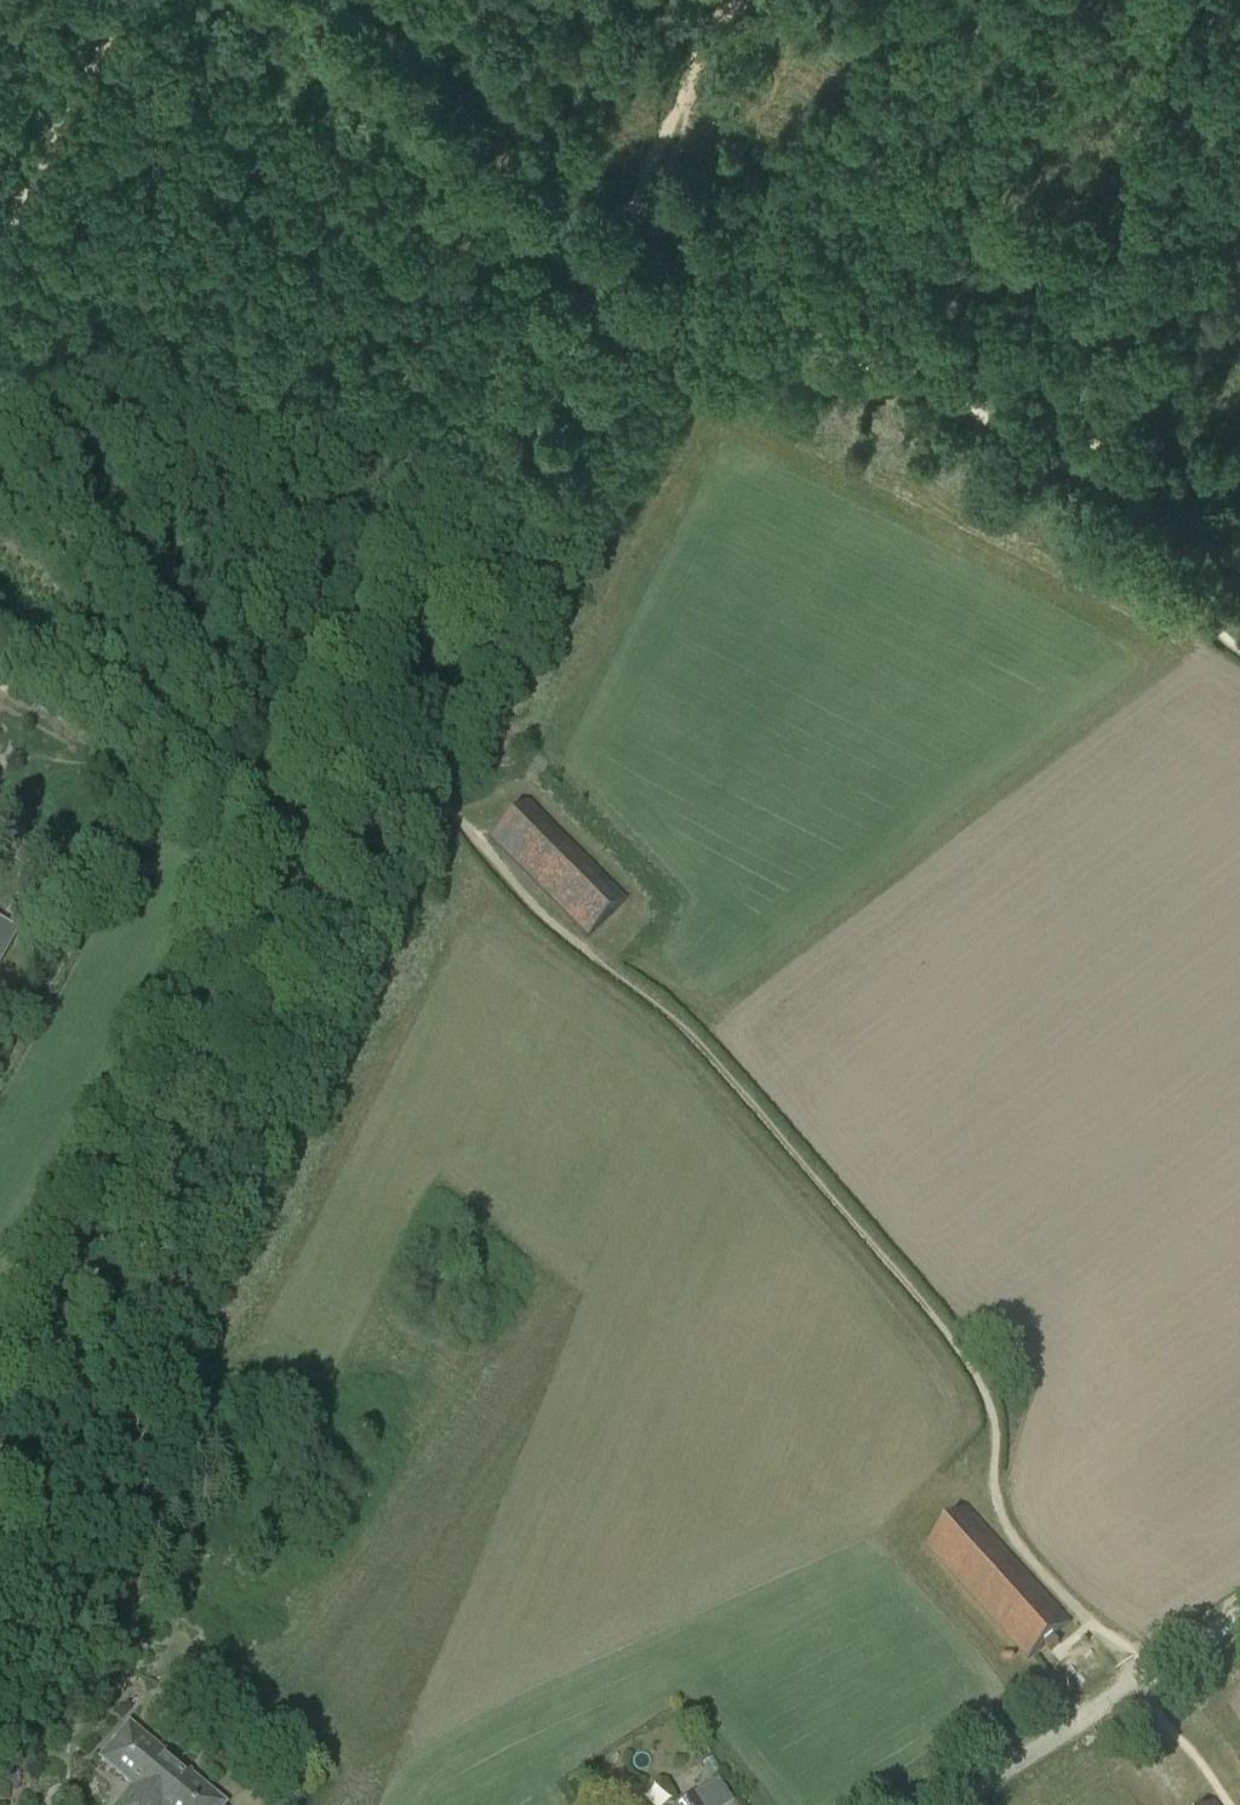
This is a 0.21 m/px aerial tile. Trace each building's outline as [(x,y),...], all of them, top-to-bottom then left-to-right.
[(587,937),(626,899),(527,799),(488,838),(587,937)] [(17,931),(18,932),(19,929),(17,928),(16,929),(0,920),(0,960),(17,931)] [(967,1507),(925,1544),(1028,1659),(1045,1645),(1050,1651),(1059,1643),(1054,1637),(1070,1622),(967,1507)] [(129,1725),(100,1760),(134,1788),(120,1804),(144,1804),(180,1762),(166,1751),(160,1752),(129,1725)] [(709,1777),(720,1770),(712,1757),(701,1763),(709,1777)] [(224,1804),(191,1778),(191,1772),(180,1762),(144,1804),(223,1804),(224,1804)] [(706,1787),(678,1804),(717,1804),(706,1787)]
